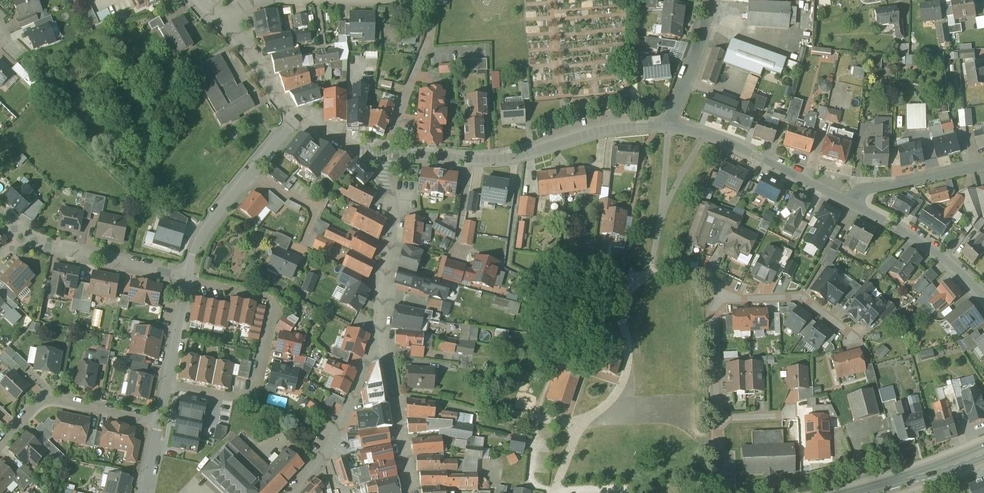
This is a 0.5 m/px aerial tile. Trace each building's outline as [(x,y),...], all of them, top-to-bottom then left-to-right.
[(13,2),(21,19),(21,20),(35,14),(41,11),(36,0),(34,1),(33,0),(17,0),(13,2)] [(138,10),(159,0),(133,0),(138,10)] [(646,8),(657,10),(658,0),(647,0),(646,8)] [(952,2),(953,7),(947,8),(948,18),(954,17),(955,20),(976,16),(974,0),(965,0),(952,2)] [(791,5),(749,2),(747,26),(789,29),(791,5)] [(941,3),(921,6),(923,23),(942,20),(941,3)] [(685,6),(664,4),(663,10),(665,10),(663,27),(662,36),(681,38),(682,29),(685,6)] [(110,19),(106,9),(93,15),(90,7),(82,11),(89,27),(110,19)] [(896,8),(875,11),(877,27),(894,25),(895,32),(903,32),(901,20),(897,20),(896,8)] [(276,12),(253,16),(258,39),(281,35),(276,12)] [(35,14),(21,20),(21,19),(18,21),(22,29),(34,23),(38,22),(35,14)] [(375,14),(350,14),(350,33),(365,33),(365,41),(374,41),(375,14)] [(307,15),(294,18),(296,29),(309,27),(307,15)] [(38,22),(34,23),(37,30),(48,25),(48,26),(54,24),(51,16),(38,22)] [(983,29),(983,17),(976,17),(976,30),(983,29)] [(159,18),(149,25),(152,31),(158,28),(160,32),(164,30),(163,30),(165,29),(159,18)] [(165,29),(163,30),(164,30),(167,37),(169,36),(180,55),(193,47),(182,29),(187,26),(183,18),(165,29)] [(37,30),(27,34),(31,43),(32,43),(34,49),(55,42),(48,26),(48,25),(37,30)] [(961,25),(948,27),(950,35),(963,33),(961,25)] [(948,27),(938,28),(939,37),(950,35),(948,27)] [(310,32),(290,34),(292,44),(311,42),(310,32)] [(903,32),(895,32),(896,40),(904,39),(903,32)] [(290,34),(264,39),(267,55),(293,49),(292,44),(290,34)] [(676,42),(660,40),(659,47),(675,50),(676,42)] [(760,51),(731,41),(726,54),(723,64),(751,74),(754,67),(760,51)] [(347,43),(334,45),(335,50),(337,49),(339,62),(347,61),(349,53),(347,43)] [(490,45),(480,45),(480,56),(490,56),(490,45)] [(909,45),(897,46),(898,57),(908,56),(909,45)] [(335,50),(314,54),(314,59),(301,61),(303,69),(339,62),(337,49),(335,50)] [(726,54),(713,49),(702,81),(715,86),(723,64),(726,54)] [(831,51),(812,49),(812,55),(830,57),(831,51)] [(299,51),(272,56),(275,74),(303,69),(301,61),(301,57),(303,57),(302,51),(299,51)] [(786,60),(760,51),(754,67),(781,76),(786,60)] [(975,51),(960,52),(961,60),(975,58),(975,51)] [(871,69),(880,69),(881,56),(871,56),(871,69)] [(238,88),(220,57),(203,67),(206,71),(196,77),(217,113),(218,112),(220,115),(216,117),(221,127),(231,121),(229,118),(236,114),(238,117),(254,107),(242,86),(238,88)] [(666,59),(652,61),(651,58),(642,59),(645,81),(669,78),(666,59)] [(487,60),(456,61),(456,66),(456,72),(487,71),(487,60)] [(966,64),(970,88),(983,86),(983,62),(966,64)] [(1,88),(13,75),(0,63),(0,87),(1,88)] [(29,75),(18,64),(12,70),(23,81),(29,75)] [(347,69),(331,69),(330,65),(324,66),(325,76),(325,81),(335,81),(347,81),(347,69)] [(324,66),(315,67),(315,68),(317,77),(325,76),(324,66)] [(315,68),(280,75),(286,93),(311,85),(317,77),(315,68)] [(852,68),(851,76),(862,78),(863,70),(852,68)] [(37,83),(29,75),(23,81),(31,89),(37,83)] [(749,78),(741,99),(749,102),(757,81),(749,78)] [(529,84),(521,85),(522,101),(530,100),(529,84)] [(311,87),(290,94),(298,107),(318,100),(324,98),(323,85),(314,88),(314,86),(311,87)] [(356,87),(348,87),(347,102),(355,102),(356,90),(356,87)] [(369,91),(356,90),(355,102),(358,103),(369,102),(369,91)] [(431,94),(429,93),(428,93),(426,93),(425,93),(422,93),(421,93),(421,94),(421,96),(420,96),(420,97),(421,97),(421,99),(420,99),(420,100),(420,102),(420,103),(420,105),(420,106),(420,108),(420,109),(420,111),(419,111),(419,112),(420,112),(419,114),(419,115),(419,116),(419,120),(418,120),(418,121),(419,121),(419,122),(419,124),(418,125),(419,125),(419,127),(418,127),(418,128),(419,128),(418,130),(418,131),(418,133),(418,134),(418,136),(418,137),(418,139),(417,140),(418,140),(418,142),(417,142),(417,143),(418,143),(421,143),(421,144),(422,144),(422,143),(424,143),(424,144),(425,144),(428,144),(428,147),(436,147),(437,144),(439,144),(439,145),(441,145),(441,144),(440,144),(441,142),(441,141),(441,139),(441,138),(441,136),(441,135),(441,133),(441,132),(441,130),(442,130),(442,129),(441,129),(442,127),(445,127),(446,113),(443,113),(443,112),(443,110),(443,109),(443,107),(443,106),(443,104),(444,103),(443,103),(443,101),(444,101),(444,100),(443,100),(444,98),(444,97),(444,96),(444,95),(444,94),(443,94),(443,95),(440,94),(440,91),(432,91),(431,94)] [(346,93),(325,93),(325,121),(346,122),(346,93)] [(377,114),(371,112),(368,131),(377,134),(378,132),(385,134),(387,127),(388,127),(398,98),(384,94),(377,114)] [(482,95),(472,95),(472,102),(467,102),(468,118),(469,122),(464,123),(465,138),(469,138),(470,144),(480,144),(480,142),(484,142),(483,122),(483,117),(487,117),(486,96),(482,96),(482,95)] [(737,106),(709,95),(703,112),(731,122),(731,123),(737,106)] [(755,100),(752,99),(749,107),(755,109),(760,111),(763,103),(755,101),(755,100)] [(357,108),(347,108),(347,130),(366,131),(366,109),(369,109),(369,102),(358,103),(357,108)] [(524,104),(500,106),(502,126),(512,125),(512,124),(525,123),(525,124),(524,104)] [(740,107),(737,106),(731,123),(731,122),(730,124),(749,131),(755,114),(754,114),(755,109),(749,107),(741,104),(740,107)] [(826,110),(819,108),(816,119),(824,121),(826,110)] [(833,111),(827,110),(824,121),(831,122),(833,111)] [(972,110),(965,111),(966,128),(973,127),(972,110)] [(786,115),(774,111),(772,119),(784,122),(786,115)] [(927,117),(909,118),(910,130),(927,130),(927,117)] [(948,117),(940,119),(941,124),(943,132),(955,129),(953,121),(949,122),(948,117)] [(803,123),(793,120),(790,127),(789,127),(783,146),(810,154),(816,135),(801,131),(803,123)] [(778,128),(758,122),(753,137),(773,143),(778,128)] [(941,124),(934,125),(933,123),(931,124),(931,126),(932,134),(943,132),(941,124)] [(853,135),(828,128),(820,157),(845,165),(853,135)] [(975,133),(978,149),(983,148),(983,131),(975,133)] [(301,134),(287,152),(294,158),(291,161),(300,168),(315,148),(313,146),(314,144),(301,134)] [(888,134),(875,134),(875,149),(864,149),(863,167),(887,168),(888,149),(888,135),(888,134)] [(956,136),(945,138),(949,156),(961,153),(956,136)] [(945,138),(934,141),(938,159),(949,156),(945,138)] [(321,142),(300,168),(317,179),(320,175),(338,151),(321,142)] [(921,144),(898,149),(901,167),(924,162),(921,144)] [(639,149),(618,148),(613,147),(611,167),(617,168),(617,165),(625,166),(625,165),(637,166),(639,149)] [(338,151),(320,175),(327,180),(334,186),(352,162),(338,151)] [(373,177),(357,160),(347,172),(348,173),(357,181),(364,187),(366,184),(372,190),(377,185),(372,177),(373,177)] [(265,173),(282,185),(287,177),(270,165),(265,173)] [(735,172),(723,165),(718,174),(719,175),(713,186),(722,190),(724,186),(738,193),(748,174),(737,168),(735,172)] [(583,169),(560,172),(563,193),(585,190),(583,169)] [(446,173),(434,171),(434,173),(422,171),(420,186),(421,186),(421,193),(430,194),(429,198),(437,199),(437,201),(443,201),(443,196),(452,197),(453,190),(455,190),(457,176),(445,174),(446,173)] [(560,172),(538,174),(541,196),(563,193),(560,172)] [(357,181),(348,173),(347,174),(346,174),(344,176),(353,181),(353,180),(356,182),(357,181)] [(602,175),(593,174),(591,195),(600,196),(602,175)] [(327,180),(320,175),(317,179),(314,183),(321,187),(327,180)] [(782,187),(763,177),(755,193),(775,203),(782,187)] [(508,183),(485,179),(481,203),(482,203),(482,199),(495,202),(495,205),(505,206),(508,183)] [(952,181),(946,183),(947,189),(948,193),(954,191),(952,181)] [(377,195),(353,182),(349,190),(346,197),(369,209),(377,195)] [(349,190),(338,184),(334,191),(346,197),(349,190)] [(3,200),(20,216),(34,202),(16,186),(3,200)] [(947,189),(930,193),(932,204),(950,200),(948,193),(947,189)] [(702,197),(708,200),(711,193),(705,190),(702,197)] [(977,190),(961,193),(963,199),(966,202),(965,204),(974,227),(980,218),(983,215),(977,190)] [(284,204),(269,191),(262,200),(266,204),(264,206),(275,215),(284,204)] [(253,193),(240,209),(253,220),(264,206),(266,204),(262,200),(253,193)] [(478,195),(470,194),(467,212),(475,213),(478,195)] [(811,202),(794,194),(786,209),(793,212),(787,225),(796,230),(801,221),(803,217),(811,202)] [(106,198),(95,196),(93,205),(91,214),(101,216),(102,216),(106,198)] [(943,216),(943,217),(951,222),(965,204),(966,202),(963,199),(958,196),(943,216)] [(915,204),(901,197),(891,199),(887,205),(908,216),(915,204)] [(535,200),(521,198),(519,217),(532,218),(535,200)] [(615,203),(599,201),(598,211),(604,212),(601,234),(623,237),(626,214),(615,212),(614,212),(613,211),(614,210),(615,203)] [(93,205),(85,203),(83,214),(82,219),(90,220),(91,214),(93,205)] [(732,215),(700,204),(687,239),(694,242),(694,243),(696,243),(696,242),(703,245),(705,240),(709,241),(714,227),(725,230),(732,215)] [(841,213),(824,204),(816,219),(819,221),(833,228),(834,225),(841,213)] [(387,221),(361,207),(354,220),(351,226),(379,240),(387,221)] [(943,216),(930,207),(929,207),(919,222),(922,223),(922,224),(928,228),(929,228),(941,237),(952,223),(951,222),(943,217),(943,216)] [(260,224),(269,212),(264,208),(254,220),(260,224)] [(83,214),(66,210),(64,219),(61,218),(59,229),(79,233),(82,219),(83,214)] [(147,244),(178,253),(183,235),(193,238),(197,221),(169,213),(167,220),(155,217),(147,244)] [(352,228),(324,214),(320,221),(348,235),(352,228)] [(756,238),(737,228),(741,220),(732,215),(725,230),(730,233),(725,244),(728,246),(725,251),(726,254),(732,257),(735,256),(737,250),(747,256),(756,238)] [(102,216),(101,216),(97,237),(106,239),(107,238),(122,241),(126,221),(102,216)] [(354,220),(346,216),(343,222),(351,226),(354,220)] [(424,219),(406,218),(404,237),(404,244),(404,246),(421,248),(422,241),(430,242),(431,227),(423,226),(424,219)] [(813,218),(809,226),(814,228),(814,227),(815,228),(819,221),(816,219),(813,218)] [(974,227),(979,232),(983,226),(983,221),(980,218),(974,227)] [(807,224),(801,221),(796,230),(799,231),(802,233),(807,224)] [(833,228),(819,221),(815,228),(814,227),(814,228),(804,244),(807,245),(817,251),(819,252),(827,238),(833,228)] [(857,221),(848,237),(849,237),(843,248),(852,253),(858,242),(868,247),(876,232),(857,221)] [(455,232),(437,222),(434,228),(454,239),(455,232)] [(520,223),(516,249),(523,249),(526,224),(520,223)] [(329,229),(319,224),(315,233),(324,238),(329,229)] [(796,230),(787,225),(784,231),(786,232),(785,233),(792,236),(792,235),(796,237),(799,231),(796,230)] [(841,229),(834,225),(833,228),(827,238),(833,242),(835,239),(841,229)] [(336,232),(329,229),(324,238),(332,241),(336,232)] [(474,232),(464,230),(461,244),(471,246),(474,232)] [(353,240),(336,232),(332,241),(349,249),(353,240)] [(292,240),(282,235),(276,233),(271,243),(279,246),(277,250),(278,251),(286,254),(292,240)] [(379,246),(356,234),(353,240),(349,249),(372,260),(379,246)] [(974,242),(962,253),(974,265),(983,254),(983,237),(982,234),(974,242)] [(334,243),(319,236),(313,248),(329,255),(334,243)] [(842,243),(835,239),(833,242),(829,248),(837,252),(837,251),(842,243)] [(953,244),(948,241),(944,247),(948,251),(953,244)] [(807,245),(803,251),(813,257),(817,251),(807,245)] [(431,256),(407,248),(401,267),(427,274),(430,264),(438,266),(441,257),(432,254),(431,256)] [(768,248),(759,267),(756,268),(752,275),(754,276),(755,278),(759,280),(761,280),(770,284),(779,267),(777,266),(785,250),(782,248),(779,254),(768,248)] [(837,252),(829,248),(819,265),(827,271),(840,253),(837,251),(837,252)] [(910,249),(890,273),(904,284),(923,260),(910,249)] [(278,251),(277,250),(269,268),(291,278),(294,271),(295,271),(297,268),(296,266),(299,260),(286,254),(278,251)] [(785,250),(777,266),(779,267),(784,270),(788,261),(793,253),(785,250)] [(371,262),(353,253),(345,268),(368,279),(375,264),(371,262)] [(897,262),(891,256),(878,270),(884,276),(892,267),(897,262)] [(473,272),(464,270),(462,279),(470,281),(470,282),(492,288),(499,264),(477,258),(473,272)] [(797,265),(788,261),(784,270),(782,274),(791,278),(797,265)] [(18,262),(1,281),(6,286),(16,295),(24,287),(26,289),(31,284),(29,282),(34,277),(18,262)] [(465,267),(447,262),(442,280),(460,285),(462,279),(464,270),(465,267)] [(612,264),(592,262),(591,272),(598,273),(598,270),(612,271),(612,264)] [(79,270),(56,266),(50,296),(60,298),(62,287),(75,289),(76,289),(77,283),(79,270)] [(426,276),(400,267),(395,284),(434,295),(433,297),(441,300),(442,298),(446,299),(450,285),(433,280),(432,286),(424,284),(426,276)] [(932,270),(924,276),(931,284),(938,277),(932,270)] [(822,299),(838,279),(827,271),(819,281),(816,284),(817,284),(812,291),(822,299)] [(119,278),(94,273),(92,285),(90,294),(93,294),(115,298),(119,278)] [(310,295),(317,276),(311,274),(304,292),(310,295)] [(838,279),(822,299),(826,302),(827,300),(835,306),(848,289),(840,283),(841,281),(838,279)] [(923,279),(918,284),(924,290),(929,285),(923,279)] [(147,283),(140,281),(139,283),(132,282),(130,297),(129,301),(130,301),(139,303),(139,304),(150,306),(151,305),(157,306),(158,300),(159,300),(162,287),(154,286),(155,285),(147,284),(147,283)] [(951,281),(939,291),(941,294),(930,303),(937,311),(947,302),(950,306),(962,295),(951,281)] [(352,282),(341,304),(358,313),(369,292),(352,282)] [(85,284),(77,283),(76,289),(75,289),(73,300),(81,302),(85,284)] [(873,290),(866,283),(855,295),(859,299),(863,295),(866,298),(870,293),(873,290)] [(92,285),(85,284),(81,302),(91,304),(93,294),(90,294),(92,285)] [(16,295),(6,286),(1,291),(13,303),(18,297),(16,295)] [(0,290),(0,301),(4,305),(4,306),(10,311),(16,305),(13,303),(1,291),(0,290)] [(877,299),(870,293),(866,298),(873,304),(876,301),(877,299)] [(859,299),(846,313),(857,323),(860,319),(859,319),(873,304),(866,298),(863,295),(859,299)] [(130,297),(121,296),(119,308),(128,310),(130,301),(129,301),(130,297)] [(889,304),(880,296),(877,299),(876,301),(884,308),(889,304)] [(208,301),(196,299),(191,323),(203,325),(208,301)] [(244,302),(232,299),(230,306),(227,323),(228,323),(239,325),(244,302)] [(930,303),(927,299),(920,304),(930,317),(937,311),(930,303)] [(443,303),(428,300),(426,313),(440,315),(443,303)] [(519,306),(494,300),(493,305),(512,309),(510,314),(516,316),(519,306)] [(219,304),(208,301),(203,325),(214,328),(219,304)] [(873,304),(859,319),(860,319),(868,327),(878,317),(885,309),(884,308),(876,301),(873,304)] [(256,304),(244,302),(239,325),(249,328),(250,328),(251,328),(255,306),(256,304)] [(968,302),(946,320),(959,336),(981,318),(968,302)] [(230,306),(219,304),(214,328),(226,330),(228,323),(227,323),(230,306)] [(889,304),(884,308),(885,309),(878,317),(884,322),(897,312),(889,304)] [(266,308),(255,306),(251,328),(250,328),(248,338),(259,340),(266,308)] [(426,313),(401,308),(397,306),(396,306),(392,329),(420,331),(423,321),(439,324),(441,315),(440,315),(426,313)] [(798,308),(791,316),(786,322),(787,323),(785,325),(797,334),(798,333),(802,336),(813,322),(809,319),(810,317),(798,308)] [(744,312),(732,312),(733,316),(733,331),(734,330),(750,330),(749,310),(744,312)] [(766,311),(755,311),(749,310),(750,330),(767,329),(767,315),(766,311)] [(733,316),(726,317),(726,335),(734,334),(734,330),(733,331),(733,316)] [(285,317),(278,326),(290,333),(295,326),(287,320),(288,319),(285,317)] [(813,322),(802,336),(806,339),(805,340),(817,349),(819,347),(820,348),(825,342),(824,341),(830,332),(818,323),(817,325),(813,322)] [(153,326),(140,323),(139,329),(152,332),(153,326)] [(612,333),(597,328),(594,337),(609,342),(612,333)] [(152,332),(139,329),(138,333),(136,332),(134,340),(133,340),(159,346),(162,334),(152,332)] [(369,336),(348,329),(345,339),(346,339),(343,351),(342,351),(351,354),(362,358),(369,336)] [(494,330),(494,339),(513,339),(513,331),(494,330)] [(424,334),(396,331),(395,345),(406,346),(406,349),(412,349),(423,350),(424,334)] [(978,332),(963,341),(971,353),(980,347),(977,343),(983,339),(978,332)] [(294,337),(281,334),(277,352),(295,356),(298,357),(299,355),(300,349),(303,349),(305,337),(295,335),(294,337)] [(453,341),(435,337),(433,349),(451,353),(453,341)] [(159,346),(133,340),(131,349),(133,350),(132,355),(146,357),(156,360),(159,346)] [(882,347),(876,355),(881,358),(887,350),(882,347)] [(351,354),(342,351),(343,351),(334,348),(331,356),(348,364),(351,354)] [(61,353),(39,349),(35,371),(57,375),(61,353)] [(235,349),(234,357),(246,359),(247,351),(235,349)] [(110,352),(97,350),(95,364),(108,367),(110,352)] [(920,360),(934,358),(932,350),(919,352),(920,360)] [(859,351),(832,359),(835,369),(837,370),(839,378),(864,371),(863,367),(859,351)] [(4,352),(0,357),(0,360),(11,370),(17,364),(11,359),(4,352)] [(30,366),(17,353),(11,359),(17,364),(25,372),(30,366)] [(146,357),(132,355),(131,362),(145,365),(146,357)] [(201,358),(184,355),(179,380),(196,383),(201,358)] [(306,357),(299,355),(298,357),(295,356),(294,362),(304,364),(306,357)] [(217,362),(201,358),(196,383),(212,387),(217,362)] [(316,362),(308,358),(304,365),(313,368),(316,362)] [(620,363),(607,358),(602,372),(616,376),(620,363)] [(766,358),(751,358),(751,364),(761,364),(761,366),(767,365),(766,358)] [(252,363),(241,361),(238,377),(248,380),(252,363)] [(294,362),(288,361),(286,369),(296,371),(296,375),(302,377),(304,365),(304,364),(294,362)] [(356,373),(341,366),(340,366),(329,361),(323,373),(334,378),(335,377),(336,378),(351,385),(356,373)] [(583,369),(561,361),(548,400),(570,407),(583,369)] [(145,365),(131,362),(129,371),(147,375),(149,366),(145,365)] [(233,365),(217,362),(212,387),(228,390),(233,365)] [(98,367),(80,364),(76,385),(78,386),(80,388),(85,389),(88,388),(93,389),(98,367)] [(382,364),(372,365),(361,394),(386,390),(382,364)] [(745,392),(744,364),(729,365),(728,366),(729,393),(745,392)] [(744,364),(745,392),(762,392),(761,366),(761,364),(751,364),(744,364)] [(872,365),(863,367),(864,371),(868,384),(877,382),(872,365)] [(286,369),(274,366),(269,386),(277,388),(294,392),(296,381),(294,381),(296,375),(296,371),(286,369)] [(434,370),(424,369),(424,370),(420,369),(407,368),(407,378),(409,378),(408,388),(433,389),(434,370)] [(806,369),(788,370),(789,378),(786,381),(789,385),(789,390),(798,389),(807,389),(807,388),(806,369)] [(15,401),(29,387),(13,372),(8,378),(0,386),(0,387),(15,401)] [(151,379),(131,375),(129,382),(132,383),(129,395),(128,395),(128,396),(147,400),(151,379)] [(336,378),(333,385),(331,389),(347,396),(351,385),(336,378)] [(269,386),(266,386),(265,392),(276,394),(277,388),(269,386)] [(892,386),(877,389),(881,403),(896,399),(892,386)] [(807,389),(798,389),(799,402),(813,399),(813,388),(807,388),(807,389)] [(961,393),(970,425),(983,421),(983,404),(980,388),(961,393)] [(872,389),(847,396),(855,422),(879,416),(872,389)] [(386,390),(361,394),(363,410),(388,405),(386,390)] [(345,400),(331,394),(328,399),(342,406),(345,400)] [(207,402),(181,397),(171,449),(197,454),(207,402)] [(435,404),(406,400),(406,419),(434,420),(441,420),(441,414),(435,413),(435,404)] [(915,416),(908,418),(904,402),(896,405),(897,407),(901,419),(893,421),(899,444),(915,440),(914,439),(924,436),(922,431),(927,430),(922,414),(921,414),(915,416)] [(947,402),(934,406),(940,425),(933,427),(938,443),(958,437),(953,421),(947,402)] [(317,407),(310,403),(308,407),(314,411),(317,407)] [(919,404),(912,406),(915,416),(921,414),(919,404)] [(373,414),(357,415),(359,432),(392,428),(388,406),(372,409),(373,414)] [(831,406),(809,407),(810,418),(827,418),(837,418),(831,406)] [(897,407),(891,409),(894,418),(892,418),(893,421),(901,419),(897,407)] [(457,415),(441,413),(441,414),(441,420),(451,422),(456,423),(457,415)] [(70,441),(74,417),(70,416),(69,416),(59,414),(57,423),(54,435),(61,436),(61,439),(70,441)] [(74,417),(70,441),(79,443),(79,440),(85,441),(88,430),(90,420),(79,418),(79,417),(74,417)] [(810,418),(806,418),(807,442),(828,441),(827,418),(810,418)] [(49,419),(43,425),(42,424),(36,430),(47,440),(52,434),(54,435),(57,423),(51,422),(49,419)] [(451,422),(406,419),(409,434),(440,431),(440,436),(466,439),(470,437),(472,426),(456,423),(451,422)] [(117,426),(106,424),(104,433),(101,446),(116,449),(120,426),(117,425),(117,426)] [(128,428),(120,426),(116,449),(131,452),(133,441),(135,430),(128,429),(128,428)] [(228,428),(217,426),(214,440),(220,441),(227,435),(228,428)] [(97,432),(88,430),(85,441),(87,441),(86,444),(94,446),(97,432)] [(388,430),(359,434),(361,449),(390,443),(388,430)] [(783,431),(752,432),(753,448),(784,447),(783,431)] [(104,433),(97,432),(94,446),(94,447),(98,447),(101,446),(104,433)] [(44,450),(27,434),(10,452),(12,453),(12,454),(13,454),(14,455),(15,456),(25,465),(29,461),(32,464),(36,459),(39,462),(44,456),(47,453),(44,450)] [(527,438),(513,435),(510,449),(524,452),(527,438)] [(886,436),(877,439),(880,450),(889,447),(886,436)] [(442,438),(412,441),(414,456),(443,453),(442,438)] [(249,451),(237,439),(229,447),(240,458),(243,457),(249,451)] [(466,441),(456,440),(454,448),(465,450),(466,446),(466,441)] [(139,443),(133,441),(131,452),(132,453),(130,461),(136,462),(139,443)] [(60,452),(50,443),(44,450),(47,453),(44,456),(56,467),(61,461),(56,456),(60,452)] [(249,451),(243,457),(240,458),(229,447),(227,445),(225,447),(223,449),(236,462),(237,464),(237,465),(258,484),(269,473),(266,471),(268,469),(249,451)] [(390,445),(360,452),(361,461),(372,459),(373,465),(394,460),(390,445)] [(483,449),(466,446),(465,450),(465,458),(482,460),(483,449)] [(784,447),(762,448),(763,473),(794,472),(793,447),(784,447)] [(753,448),(743,449),(744,474),(763,473),(762,448),(753,448)] [(266,471),(269,473),(258,484),(251,492),(252,492),(279,492),(286,485),(304,465),(287,449),(268,469),(266,471)] [(224,453),(203,474),(223,492),(252,492),(251,492),(258,484),(237,465),(224,453)] [(505,457),(509,465),(517,462),(514,454),(505,457)] [(440,457),(434,457),(417,457),(417,471),(439,471),(439,472),(454,472),(457,472),(457,462),(440,462),(440,457)] [(346,459),(336,463),(343,485),(354,482),(352,479),(346,459)] [(394,462),(367,468),(364,469),(366,478),(358,480),(358,481),(359,481),(360,486),(365,485),(371,484),(371,483),(397,477),(394,462)] [(11,484),(9,482),(14,477),(5,468),(5,467),(0,472),(0,492),(2,492),(11,484)] [(33,482),(20,470),(15,475),(21,480),(16,484),(24,492),(33,482)] [(446,473),(435,473),(420,473),(421,487),(447,488),(448,488),(459,489),(459,491),(477,491),(477,477),(454,477),(454,472),(447,472),(446,473)] [(110,475),(106,492),(128,492),(131,480),(110,475)] [(961,484),(964,492),(983,492),(983,476),(961,484)] [(366,486),(368,492),(376,492),(378,492),(401,492),(398,478),(366,486)] [(315,479),(311,484),(320,492),(324,488),(315,479)] [(73,486),(61,484),(59,492),(71,492),(73,486)] [(303,492),(320,492),(311,484),(303,492)]
